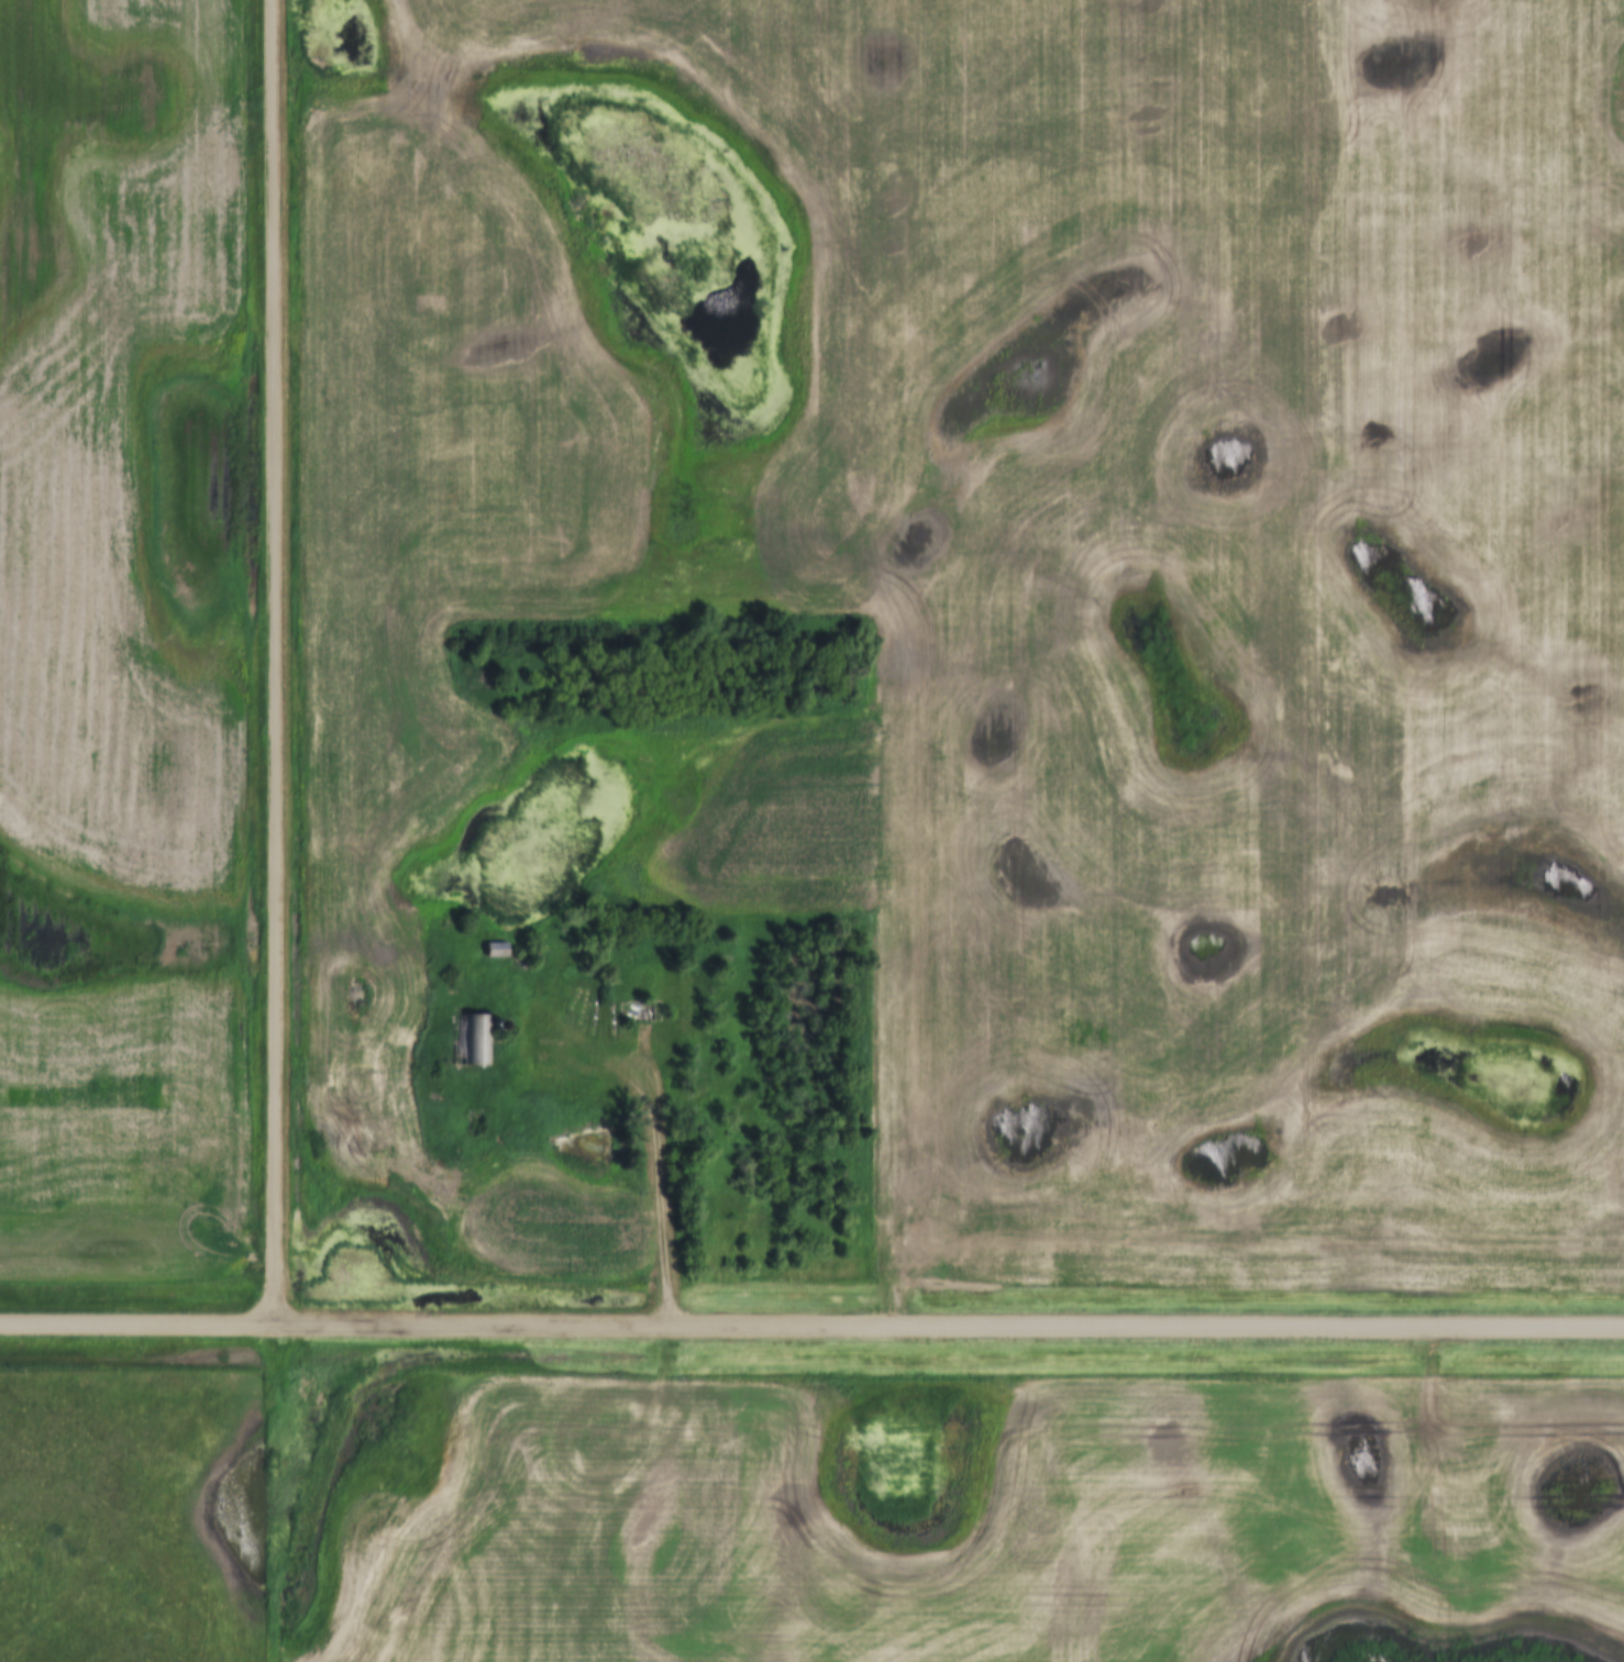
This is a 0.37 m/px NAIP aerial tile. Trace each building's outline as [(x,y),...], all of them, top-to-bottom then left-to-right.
[(504,958),(504,944),(483,944),(483,958),(504,958)] [(481,1066),(481,1016),(453,1016),(453,1067),(481,1066)]
